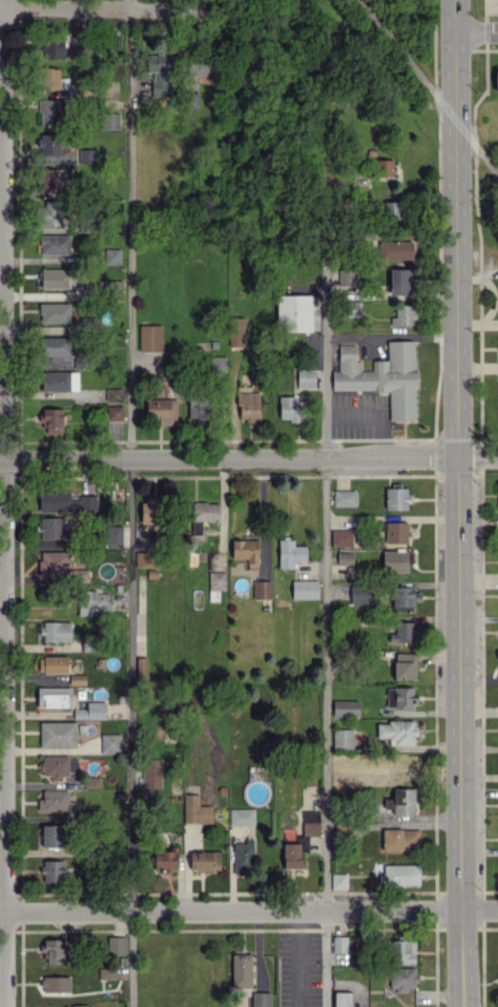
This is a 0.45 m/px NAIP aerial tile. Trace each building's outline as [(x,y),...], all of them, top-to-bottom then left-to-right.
[(42,59),(64,58),(63,40),(41,40),(42,59)] [(153,71),(152,95),(167,96),(168,55),(146,54),(146,71),(153,71)] [(212,60),(190,59),(189,74),(211,75),(212,60)] [(59,68),(40,68),(39,89),(59,90),(59,68)] [(39,124),(63,125),(64,100),(40,100),(39,124)] [(119,130),(119,113),(102,112),(101,130),(119,130)] [(58,134),(39,134),(39,155),(59,155),(58,134)] [(95,149),(79,149),(78,163),(95,163),(95,149)] [(393,176),(394,160),(374,159),(373,176),(393,176)] [(59,189),(59,168),(40,168),(40,189),(59,189)] [(42,225),(61,226),(62,201),(43,200),(42,225)] [(399,219),(399,202),(381,201),(380,218),(399,219)] [(40,254),(70,253),(69,234),(40,235),(40,254)] [(413,259),(412,241),(379,241),(379,260),(413,259)] [(120,249),(104,248),(104,264),(120,264),(120,249)] [(390,295),(412,294),(412,268),(390,269),(390,295)] [(68,269),(41,269),(41,288),(72,288),(72,279),(68,279),(68,269)] [(311,295),(276,295),(277,325),(290,325),(290,331),(311,331),(311,295)] [(360,301),(346,301),(346,316),(360,316),(360,301)] [(39,303),(40,323),(70,322),(69,302),(39,303)] [(393,324),(415,324),(415,304),(393,305),(393,324)] [(245,318),(229,317),(229,346),(245,346),(245,318)] [(139,325),(139,351),(162,351),(161,325),(139,325)] [(69,337),(42,337),(43,356),(69,355),(69,337)] [(416,420),(414,340),(387,341),(387,360),(372,360),(372,370),(360,370),(360,361),(356,361),(355,344),(338,345),(338,370),(331,370),(332,391),(389,390),(389,420),(416,420)] [(314,387),(314,369),(297,369),(297,387),(314,387)] [(41,390),(78,391),(78,372),(42,371),(41,390)] [(123,388),(106,388),(106,402),(123,402),(123,388)] [(238,421),(260,421),(259,393),(237,393),(238,421)] [(204,419),(204,396),(189,395),(188,418),(204,419)] [(303,401),(296,401),(296,396),(279,396),(280,418),(290,418),(290,422),(304,422),(303,401)] [(176,399),(147,399),(147,424),(177,423),(176,399)] [(107,420),(123,420),(123,406),(107,406),(107,420)] [(62,408),(41,409),(42,434),(63,434),(62,408)] [(385,509),(408,509),(408,488),(385,488),(385,509)] [(69,490),(38,490),(39,511),(70,510),(69,490)] [(355,506),(355,490),(333,490),(333,506),(355,506)] [(140,500),(141,523),(159,522),(159,499),(140,500)] [(218,502),(191,502),(190,534),(201,534),(202,520),(218,520),(218,502)] [(40,539),(62,538),(61,517),(40,518),(40,539)] [(408,543),(408,521),(384,522),(385,543),(408,543)] [(122,525),(105,526),(106,547),(122,547),(122,525)] [(332,546),(352,546),(352,530),(332,530),(332,546)] [(257,539),(231,540),(231,558),(247,558),(247,569),(258,569),(257,539)] [(305,545),(293,546),(293,540),(278,540),(279,568),(294,568),(294,561),(306,560),(305,545)] [(412,564),(412,551),(381,550),(381,572),(407,573),(407,564),(412,564)] [(39,576),(66,575),(66,551),(39,551),(39,576)] [(135,567),(153,567),(153,552),(136,552),(135,567)] [(337,565),(353,565),(353,552),(337,553),(337,565)] [(209,590),(225,589),(225,572),(209,572),(209,590)] [(292,599),(318,598),(317,579),(292,580),(292,599)] [(271,580),(253,581),(253,599),(271,598),(271,580)] [(349,585),(350,603),(373,603),(373,584),(349,585)] [(390,588),(391,611),(413,611),(413,600),(420,600),(420,588),(390,588)] [(96,615),(96,610),(107,610),(107,591),(78,592),(79,616),(96,615)] [(41,642),(70,641),(70,621),(41,622),(41,642)] [(389,641),(414,641),(414,621),(395,622),(395,633),(389,633),(389,641)] [(394,679),(416,679),(416,652),(396,653),(396,660),(393,660),(394,679)] [(68,672),(67,656),(39,656),(39,673),(68,672)] [(37,707),(71,707),(71,687),(37,687),(37,707)] [(387,687),(386,707),(415,708),(415,687),(387,687)] [(359,700),(333,700),(333,717),(359,716),(359,700)] [(75,721),(39,722),(40,748),(76,748),(75,721)] [(389,745),(415,745),(415,721),(376,721),(377,738),(389,737),(389,745)] [(353,729),(332,729),(332,749),(353,749),(353,729)] [(120,733),(100,734),(101,754),(121,754),(120,733)] [(77,759),(69,760),(69,756),(41,756),(41,776),(51,775),(51,780),(62,780),(62,773),(77,773),(77,759)] [(161,789),(162,759),(143,759),(143,788),(161,789)] [(414,789),(393,789),(393,798),(385,798),(385,809),(393,809),(393,814),(414,814),(414,789)] [(68,790),(42,790),(42,798),(38,798),(38,811),(69,811),(68,790)] [(183,822),(198,823),(199,794),(184,794),(183,822)] [(254,809),(230,808),(230,825),(254,825),(254,809)] [(319,810),(302,811),(302,835),(319,835),(319,810)] [(62,847),(63,825),(42,824),(42,847),(62,847)] [(419,829),(382,829),(382,850),(419,849),(419,829)] [(234,843),(233,873),(253,874),(253,838),(245,838),(245,843),(234,843)] [(302,843),(283,843),(283,869),(302,868),(302,843)] [(177,849),(153,848),(153,870),(176,871),(177,849)] [(220,851),(190,851),(190,871),(220,870),(220,851)] [(42,881),(62,882),(63,860),(43,860),(43,870),(42,881)] [(419,864),(383,865),(384,885),(420,884),(419,864)] [(346,888),(346,873),(332,873),(331,888),(346,888)] [(125,936),(107,937),(107,954),(125,954),(125,936)] [(347,952),(346,936),(332,936),(332,953),(347,952)] [(66,939),(43,939),(44,949),(44,963),(60,963),(60,956),(67,956),(66,939)] [(415,941),(390,940),(390,963),(414,964),(415,941)] [(251,954),(231,954),(232,988),(252,988),(251,954)] [(407,990),(407,987),(417,987),(416,967),(390,968),(391,990),(407,990)] [(69,976),(41,976),(42,992),(69,991),(69,976)] [(252,992),(252,1006),(270,1006),(270,992),(252,992)] [(351,992),(334,992),(333,1006),(350,1006),(351,992)]
